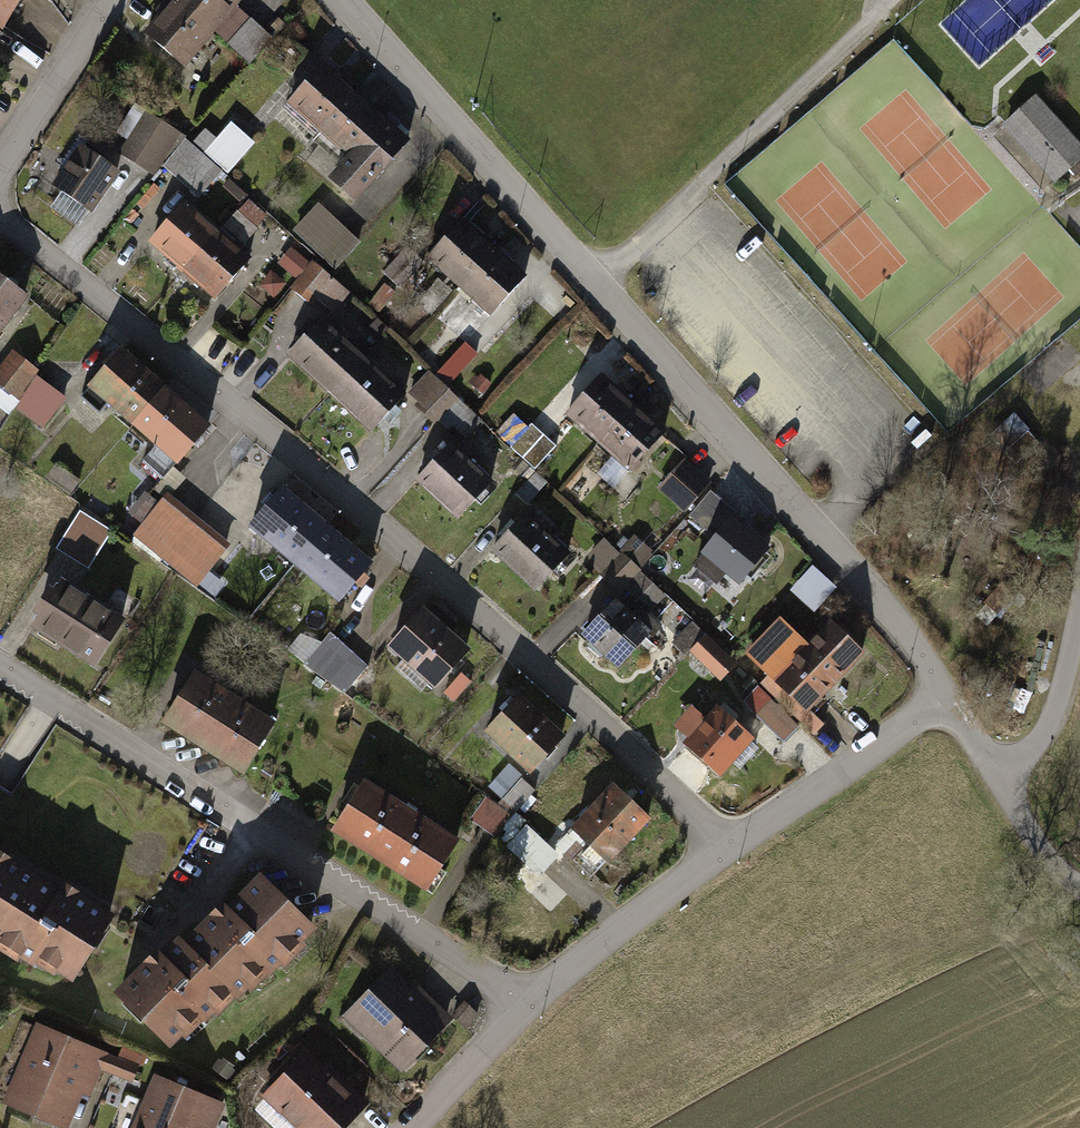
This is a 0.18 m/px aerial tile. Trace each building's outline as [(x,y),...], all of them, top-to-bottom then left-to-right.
[(9,26),(25,0),(0,0),(0,21),(9,26)] [(177,0),(176,0),(148,33),(188,68),(217,34),(177,0)] [(217,34),(246,0),(177,0),(217,34)] [(324,128),(357,89),(323,60),(290,100),(324,128)] [(357,89),(324,128),(351,151),(333,172),(363,198),(414,136),(357,89)] [(1059,184),(1075,169),(1079,174),(1079,140),(1038,97),(1005,128),(1059,184)] [(189,133),(152,109),(125,150),(163,174),(189,133)] [(263,142),(238,118),(204,152),(230,177),(263,142)] [(122,170),(82,143),(55,183),(95,210),(122,170)] [(186,264),(219,227),(187,198),(153,236),(186,264)] [(250,239),(270,215),(251,199),(231,223),(250,239)] [(363,238),(320,200),(296,227),(338,265),(363,238)] [(461,285),(496,244),(464,217),(429,257),(461,285)] [(219,293),(252,255),(219,227),(186,264),(219,293)] [(493,312),(528,272),(496,244),(461,285),(493,312)] [(349,292),(293,251),(284,264),(300,276),(292,287),(317,305),(322,299),(336,309),(349,292)] [(0,267),(0,342),(36,294),(0,267)] [(288,286),(274,271),(262,283),(276,297),(288,286)] [(325,316),(291,353),(333,391),(367,354),(325,316)] [(21,343),(0,372),(0,381),(25,398),(50,363),(21,343)] [(135,422),(166,386),(121,347),(79,395),(98,411),(109,400),(135,422)] [(367,354),(333,391),(374,429),(408,392),(367,354)] [(463,400),(434,373),(413,396),(442,422),(463,400)] [(600,444),(636,404),(603,375),(568,415),(600,444)] [(166,386),(135,422),(156,441),(140,459),(163,479),(210,425),(166,386)] [(633,473),(669,433),(636,404),(600,444),(633,473)] [(518,414),(500,436),(540,468),(558,446),(518,414)] [(499,484),(456,443),(422,479),(465,520),(499,484)] [(705,484),(681,462),(657,488),(681,510),(705,484)] [(295,564),(329,526),(284,487),(251,524),(295,564)] [(238,547),(175,494),(138,538),(201,591),(238,547)] [(92,569),(116,531),(84,511),(60,549),(92,569)] [(569,552),(527,511),(495,544),(537,585),(569,552)] [(770,547),(730,515),(694,561),(715,577),(724,566),(743,581),(770,547)] [(340,604),(374,566),(329,526),(295,564),(340,604)] [(636,533),(626,549),(649,563),(659,547),(636,533)] [(606,540),(590,558),(641,603),(657,585),(606,540)] [(793,589),(817,612),(841,587),(817,564),(793,589)] [(100,664),(127,621),(64,582),(38,625),(100,664)] [(656,627),(618,594),(585,631),(623,664),(656,627)] [(473,651),(421,609),(389,648),(441,690),(473,651)] [(819,648),(787,618),(753,655),(812,710),(870,647),(843,622),(819,648)] [(699,621),(681,637),(722,683),(741,667),(699,621)] [(335,632),(309,660),(346,695),(372,667),(335,632)] [(276,724),(196,672),(167,717),(248,768),(276,724)] [(746,703),(788,740),(805,721),(763,684),(746,703)] [(569,735),(523,693),(489,730),(535,772),(569,735)] [(749,736),(719,710),(687,745),(718,772),(749,736)] [(512,762),(490,783),(517,812),(539,792),(512,762)] [(458,838),(364,778),(333,828),(427,887),(458,838)] [(654,815),(619,784),(582,826),(618,857),(654,815)] [(529,820),(509,843),(543,871),(563,849),(529,820)] [(74,984),(118,912),(67,880),(62,885),(1,846),(0,847),(0,944),(74,984)] [(272,866),(121,987),(170,1047),(320,927),(272,866)] [(405,966),(355,1016),(409,1070),(459,1020),(405,966)] [(119,1055),(42,1025),(15,1095),(73,1118),(95,1064),(139,1081),(149,1056),(123,1046),(119,1055)] [(311,1043),(263,1093),(300,1127),(355,1127),(365,1119),(368,1097),(311,1043)] [(159,1073),(137,1127),(195,1127),(196,1126),(201,1127),(212,1127),(223,1098),(159,1073)]
